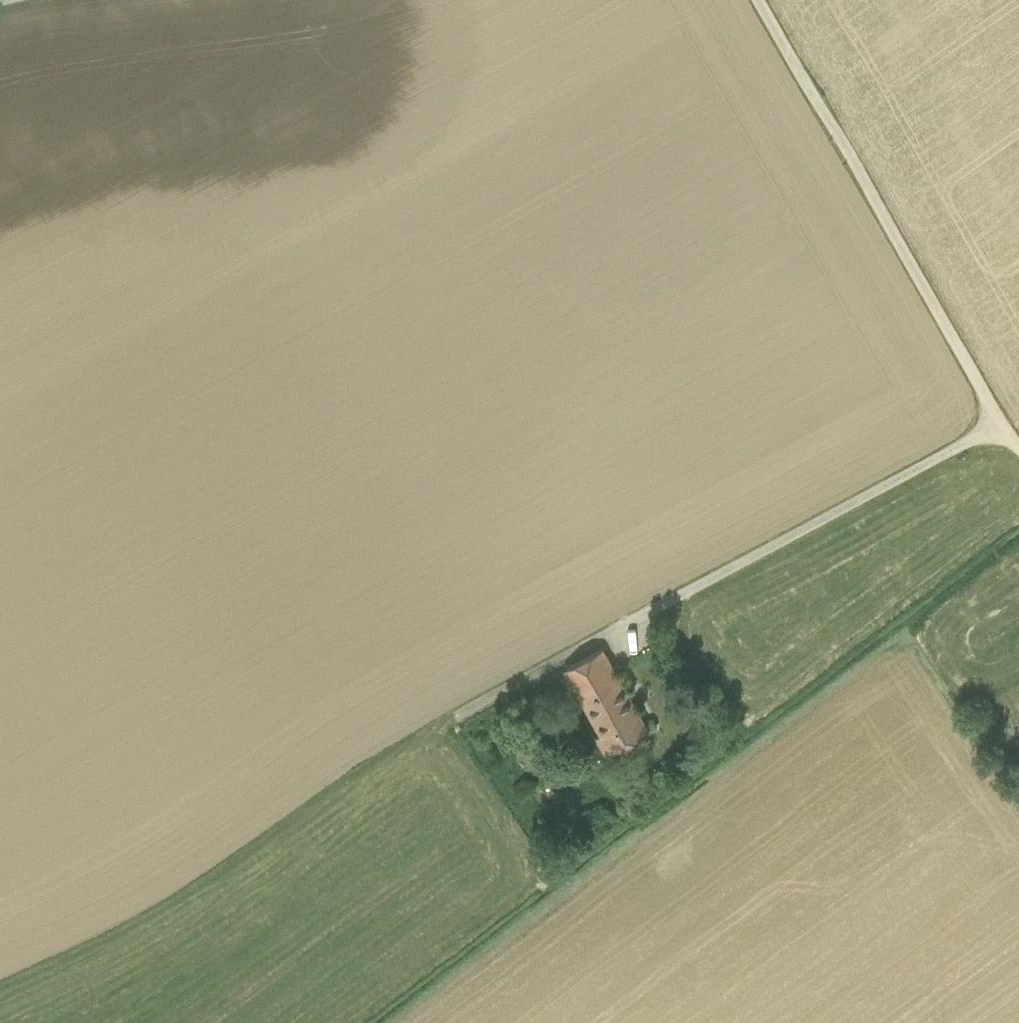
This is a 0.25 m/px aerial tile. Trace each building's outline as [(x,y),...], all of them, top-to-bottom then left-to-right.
[(646,731),(599,649),(566,667),(613,750),(646,731)]
